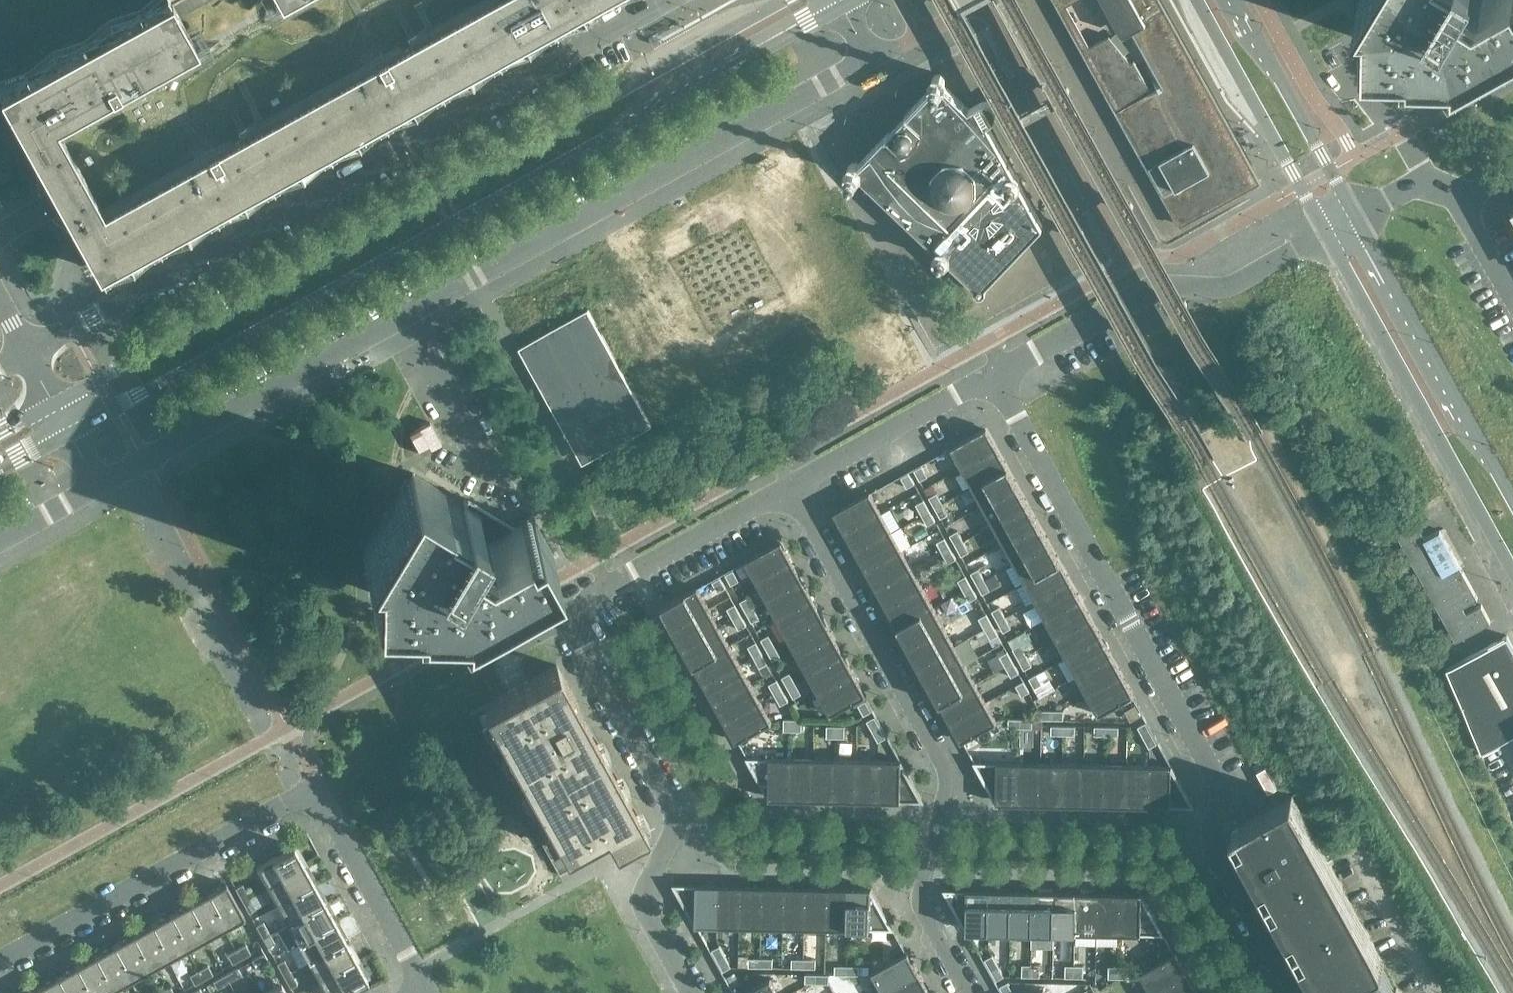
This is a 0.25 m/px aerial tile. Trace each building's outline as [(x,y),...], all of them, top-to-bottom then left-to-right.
[(140,6),(109,16),(84,37),(83,37),(53,47),(52,48),(28,68),(27,68),(0,77),(0,89),(48,176),(98,267),(99,266),(103,273),(104,273),(128,252),(129,252),(159,242),(160,242),(185,222),(186,221),(216,211),(217,210),(241,190),(242,190),(272,180),(273,179),(297,159),(299,158),(329,148),(330,148),(354,128),(355,127),(385,118),(386,117),(410,97),(411,97),(441,87),(442,86),(466,66),(468,65),(498,55),(523,35),(524,34),(554,24),(579,4),(580,3),(590,0),(147,0),(140,6)] [(1163,0),(1104,0),(1124,35),(1132,30),(1163,84),(1152,90),(1135,60),(1131,61),(1110,35),(1084,49),(1181,225),(1262,180),(1163,0)] [(1369,42),(1414,43),(1414,47),(1459,48),(1459,54),(1462,54),(1512,25),(1512,0),(1370,0),(1369,42)] [(1015,173),(1012,166),(996,138),(988,123),(992,121),(993,120),(995,119),(996,116),(996,115),(996,114),(997,113),(997,111),(996,110),(996,108),(995,107),(994,106),(994,105),(992,104),(991,103),(990,102),(989,102),(987,101),(984,102),(983,102),(981,102),(969,109),(944,85),(945,83),(945,78),(941,74),(936,74),(933,78),(933,83),(934,85),(859,164),(857,162),(852,163),(849,166),(849,171),(852,175),(858,175),(859,173),(938,249),(937,251),(937,256),(941,259),(946,259),(948,258),(975,284),(976,289),(979,292),(984,292),(987,289),(987,284),(1043,225),(1020,182),(1020,177),(1016,173),(1015,173)] [(524,340),(579,459),(651,426),(595,307),(524,340)] [(441,442),(430,422),(410,433),(421,453),(441,442)] [(998,447),(987,426),(951,446),(962,467),(998,447)] [(973,486),(1009,466),(998,447),(962,467),(973,486)] [(928,475),(922,465),(914,469),(920,480),(928,475)] [(983,505),(1019,485),(1009,466),(973,486),(983,505)] [(554,555),(531,513),(507,526),(492,518),(478,509),(479,508),(465,500),(463,502),(412,471),(409,477),(410,477),(401,491),(394,486),(387,499),(394,503),(369,545),(368,545),(368,548),(373,548),(372,592),(418,593),(418,598),(462,599),(462,605),(465,605),(465,604),(549,558),(554,555)] [(915,483),(909,472),(901,476),(907,487),(915,483)] [(994,524),(1030,504),(1019,485),(983,505),(994,524)] [(882,512),(871,492),(870,491),(834,511),(846,531),(882,512)] [(943,502),(937,492),(929,496),(935,507),(943,502)] [(930,510),(924,499),(916,503),(922,514),(930,510)] [(949,513),(943,502),(935,507),(941,517),(949,513)] [(1004,543),(1040,523),(1030,504),(994,524),(1004,543)] [(936,520),(930,510),(922,514),(928,524),(936,520)] [(856,550),(892,530),(882,512),(846,531),(856,550)] [(1478,598),(1462,567),(1440,529),(1426,537),(1419,526),(1417,521),(1397,533),(1456,641),(1491,621),(1482,604),(1467,612),(1464,606),(1478,598)] [(1015,561),(1051,542),(1040,523),(1004,543),(1015,561)] [(964,540),(958,529),(950,534),(956,544),(964,540)] [(867,569),(903,549),(892,530),(856,550),(867,569)] [(951,547),(945,537),(937,541),(943,552),(951,547)] [(793,560),(782,540),(746,560),(757,580),(793,560)] [(970,551),(964,540),(956,544),(962,555),(970,551)] [(1025,581),(1061,561),(1051,542),(1015,561),(1025,581)] [(956,558),(951,547),(943,552),(949,562),(956,558)] [(877,588),(913,568),(903,549),(867,569),(877,588)] [(768,599),(804,579),(793,560),(757,580),(768,599)] [(1036,600),(1072,580),(1061,561),(1025,581),(1036,600)] [(888,607),(924,588),(913,568),(877,588),(888,607)] [(985,578),(979,568),(971,572),(977,583),(985,578)] [(739,580),(734,569),(726,573),(731,584),(739,580)] [(972,586),(966,575),(958,579),(964,590),(972,586)] [(726,587),(721,576),(713,581),(718,591),(726,587)] [(991,589),(985,578),(977,583),(983,593),(991,589)] [(778,618),(814,598),(804,579),(768,599),(778,618)] [(1046,619),(1082,599),(1072,580),(1036,600),(1046,619)] [(709,607),(698,587),(698,586),(662,606),(673,627),(709,607)] [(978,596),(972,586),(964,590),(970,600),(978,596)] [(898,626),(934,606),(924,588),(888,607),(898,626)] [(754,607),(748,596),(741,600),(746,611),(754,607)] [(789,637),(825,617),(814,598),(778,618),(789,637)] [(1057,637),(1092,618),(1082,599),(1046,619),(1057,637)] [(741,614),(735,603),(728,608),(733,618),(741,614)] [(909,645),(945,625),(934,606),(898,626),(909,645)] [(1006,616),(1000,606),(992,610),(998,621),(1006,616)] [(684,645),(720,626),(709,607),(673,627),(684,645)] [(760,617),(754,607),(746,611),(752,621),(760,617)] [(993,623),(987,613),(979,617),(985,628),(993,623)] [(747,624),(741,614),(733,618),(739,629),(747,624)] [(1012,627),(1006,616),(998,621),(1004,631),(1012,627)] [(799,656),(835,636),(825,617),(789,637),(799,656)] [(1067,656),(1103,637),(1092,618),(1057,637),(1067,656)] [(999,634),(993,623),(985,628),(991,638),(999,634)] [(919,664),(955,644),(945,625),(909,645),(919,664)] [(694,664),(730,645),(720,626),(684,645),(694,664)] [(775,644),(769,634),(761,638),(767,649),(775,644)] [(1507,635),(1447,668),(1482,751),(1512,734),(1512,645),(1507,635)] [(810,675),(846,655),(835,636),(799,656),(810,675)] [(1078,675),(1113,656),(1103,637),(1067,656),(1078,675)] [(762,652),(756,641),(748,646),(754,656),(762,652)] [(1027,654),(1021,643),(1013,648),(1019,658),(1027,654)] [(781,655),(775,644),(767,649),(773,659),(781,655)] [(930,683),(965,663),(955,644),(919,664),(930,683)] [(705,683),(741,663),(730,645),(694,664),(705,683)] [(1014,661),(1008,651),(1000,655),(1006,666),(1014,661)] [(768,662),(762,652),(754,656),(760,667),(768,662)] [(1033,664),(1027,654),(1019,658),(1025,669),(1033,664)] [(820,694),(856,674),(846,655),(810,675),(820,694)] [(1088,694),(1124,674),(1113,656),(1078,675),(1088,694)] [(1019,672),(1014,661),(1006,666),(1012,676),(1019,672)] [(715,702),(751,682),(741,663),(705,683),(715,702)] [(940,702),(976,682),(965,663),(930,683),(940,702)] [(646,826),(578,702),(557,664),(503,694),(470,712),(559,874),(646,826)] [(796,682),(790,672),(782,676),(788,687),(796,682)] [(1043,683),(1037,673),(1029,677),(1035,688),(1043,683)] [(867,694),(856,674),(820,694),(831,714),(867,694)] [(1135,694),(1124,674),(1088,694),(1099,714),(1135,694)] [(783,689),(777,679),(769,683),(775,694),(783,689)] [(1030,691),(1024,680),(1016,684),(1022,695),(1030,691)] [(726,721),(761,701),(751,682),(715,702),(726,721)] [(802,693),(796,682),(788,687),(794,697),(802,693)] [(950,721),(986,701),(976,682),(940,702),(950,721)] [(789,700),(783,689),(775,694),(781,704),(789,700)] [(872,710),(866,700),(858,704),(864,715),(872,710)] [(737,741),(772,721),(761,701),(726,721),(737,741)] [(997,721),(986,701),(950,721),(961,741),(997,721)] [(1141,714),(1135,704),(1125,710),(1131,720),(1141,714)] [(1052,719),(1052,710),(1040,709),(1040,718),(1052,719)] [(1064,719),(1064,710),(1052,710),(1052,719),(1064,719)] [(881,726),(875,716),(867,720),(873,730),(881,726)] [(793,730),(793,718),(784,718),(784,730),(793,730)] [(802,730),(802,718),(793,718),(793,730),(802,730)] [(1021,727),(1021,718),(1009,718),(1009,727),(1021,727)] [(1033,727),(1033,718),(1021,718),(1021,727),(1033,727)] [(1152,732),(1146,722),(1138,726),(1144,737),(1152,732)] [(836,737),(836,725),(827,725),(827,737),(836,737)] [(845,737),(845,725),(836,725),(836,737),(845,737)] [(1064,734),(1064,725),(1052,725),(1052,734),(1064,734)] [(1076,734),(1076,725),(1064,725),(1064,734),(1076,734)] [(1107,735),(1107,726),(1095,725),(1095,734),(1107,735)] [(887,737),(881,726),(873,730),(879,741),(887,737)] [(1119,735),(1119,726),(1107,726),(1107,735),(1119,735)] [(1157,743),(1152,732),(1144,737),(1149,747),(1157,743)] [(792,798),(792,757),(747,756),(769,795),(769,798),(792,798)] [(813,798),(814,757),(792,757),(792,798),(813,798)] [(835,799),(836,758),(814,757),(813,798),(835,799)] [(856,799),(857,758),(836,758),(835,799),(856,799)] [(878,800),(879,759),(857,758),(856,799),(878,800)] [(923,799),(901,759),(879,759),(878,800),(901,800),(901,798),(923,799)] [(1019,802),(1020,761),(975,761),(996,800),(997,802),(1019,802)] [(1041,803),(1041,762),(1020,761),(1019,802),(1041,803)] [(1062,803),(1063,762),(1041,762),(1041,803),(1062,803)] [(1084,804),(1085,763),(1063,762),(1062,803),(1084,804)] [(1105,804),(1106,763),(1085,763),(1084,804),(1105,804)] [(1127,805),(1128,764),(1106,763),(1105,804),(1127,805)] [(1149,805),(1149,764),(1128,764),(1127,805),(1149,805)] [(1193,804),(1171,764),(1149,764),(1149,805),(1171,805),(1171,803),(1193,804)] [(1379,965),(1287,799),(1267,809),(1267,810),(1239,826),(1254,854),(1255,854),(1260,863),(1331,992),(1366,973),(1379,965)] [(268,885),(307,864),(307,863),(305,865),(294,845),(257,865),(268,885)] [(278,904),(317,883),(317,882),(315,883),(305,865),(307,864),(268,885),(278,904)] [(245,916),(226,883),(206,894),(225,927),(245,916)] [(249,896),(243,883),(235,887),(242,900),(249,896)] [(289,923),(328,902),(328,901),(325,902),(316,884),(318,883),(317,883),(278,904),(289,923)] [(719,925),(719,886),(719,884),(697,883),(697,885),(675,885),(697,925),(719,925)] [(740,925),(741,886),(741,884),(719,884),(719,886),(719,925),(740,925)] [(762,926),(763,887),(763,885),(741,884),(741,886),(740,925),(762,926)] [(783,926),(784,887),(784,885),(763,885),(763,887),(762,926),(783,926)] [(805,927),(806,888),(806,886),(784,885),(784,887),(783,926),(805,927)] [(827,927),(827,888),(827,886),(806,886),(806,888),(805,927),(827,927)] [(848,927),(849,888),(849,886),(827,886),(827,888),(827,927),(848,927)] [(894,928),(872,889),(872,887),(849,886),(849,888),(848,927),(894,928)] [(989,930),(990,891),(990,889),(967,889),(967,891),(946,890),(967,930),(989,930)] [(1011,930),(1011,892),(1011,890),(990,889),(990,891),(989,930),(1011,930)] [(1032,931),(1033,892),(1033,890),(1011,890),(1011,892),(1011,930),(1032,931)] [(1054,931),(1055,892),(1055,890),(1033,890),(1033,892),(1032,931),(1054,931)] [(1075,932),(1076,893),(1076,891),(1055,890),(1055,892),(1054,931),(1075,932)] [(1097,932),(1098,893),(1098,891),(1076,891),(1076,893),(1075,932),(1097,932)] [(1119,933),(1119,894),(1119,892),(1098,891),(1098,893),(1097,932),(1119,933)] [(1164,933),(1142,894),(1142,892),(1119,892),(1119,894),(1119,933),(1164,933)] [(225,927),(206,894),(187,904),(206,938),(225,927)] [(256,908),(249,896),(242,900),(249,912),(256,908)] [(299,942),(338,920),(336,921),(326,903),(328,902),(289,923),(299,942)] [(206,938),(187,904),(168,915),(187,948),(206,938)] [(274,905),(260,913),(267,926),(282,917),(274,905)] [(187,948),(168,915),(149,925),(168,959),(187,948)] [(310,961),(349,939),(348,939),(346,940),(336,922),(338,921),(338,920),(299,942),(310,961)] [(270,933),(263,921),(256,925),(263,937),(270,933)] [(168,959),(149,925),(130,935),(149,969),(168,959)] [(277,946),(270,933),(263,937),(270,950),(277,946)] [(149,969),(130,935),(111,946),(130,980),(149,969)] [(320,980),(359,958),(357,959),(347,941),(349,940),(349,939),(310,961),(320,980)] [(251,953),(246,944),(237,949),(242,958),(251,953)] [(726,955),(720,945),(712,949),(718,960),(726,955)] [(130,980),(111,946),(92,956),(111,990),(130,980)] [(242,958),(237,949),(227,954),(233,963),(242,958)] [(919,971),(908,951),(873,971),(884,991),(919,971)] [(269,962),(264,952),(252,959),(257,969),(269,962)] [(1187,971),(1176,952),(1141,971),(1151,991),(1187,971)] [(999,965),(993,954),(985,958),(991,969),(999,965)] [(732,966),(726,955),(718,960),(724,970),(732,966)] [(92,956),(74,967),(88,992),(106,992),(111,990),(92,956)] [(761,966),(761,957),(749,957),(749,966),(761,966)] [(773,966),(773,957),(761,957),(761,966),(773,966)] [(357,960),(359,959),(359,958),(320,980),(328,992),(343,992),(368,979),(357,960)] [(804,967),(804,958),(792,958),(792,967),(804,967)] [(816,967),(816,958),(804,958),(804,967),(816,967)] [(291,971),(284,959),(277,963),(284,975),(291,971)] [(1031,976),(1032,964),(1023,964),(1022,976),(1031,976)] [(1040,976),(1041,964),(1032,964),(1031,976),(1040,976)] [(1075,977),(1075,965),(1066,964),(1066,976),(1075,977)] [(213,974),(208,965),(199,970),(204,979),(213,974)] [(847,974),(847,965),(835,965),(835,974),(847,974)] [(859,974),(859,965),(847,965),(847,974),(859,974)] [(1005,975),(999,965),(991,969),(997,980),(1005,975)] [(1083,977),(1084,965),(1075,965),(1075,977),(1083,977)] [(1118,977),(1118,965),(1109,965),(1109,977),(1118,977)] [(1127,978),(1127,966),(1118,965),(1118,977),(1127,978)] [(74,967),(55,977),(63,992),(88,992),(74,967)] [(243,976),(238,967),(225,974),(231,983),(243,976)] [(204,979),(199,970),(190,975),(195,984),(204,979)] [(298,984),(291,971),(284,975),(291,988),(298,984)] [(930,990),(919,971),(884,991),(885,992),(924,992),(930,990)] [(1197,990),(1187,971),(1151,991),(1152,992),(1193,992),(1197,990)] [(818,982),(818,973),(806,973),(806,982),(818,982)] [(830,982),(830,973),(818,973),(818,982),(830,982)] [(231,983),(225,974),(213,981),(218,990),(231,983)] [(55,977),(36,988),(39,992),(63,992),(55,977)] [(771,978),(743,992),(779,992),(771,978)] [(1008,981),(1000,986),(1004,992),(1012,992),(1014,992),(1008,981)] [(281,983),(263,992),(287,992),(281,983)]
